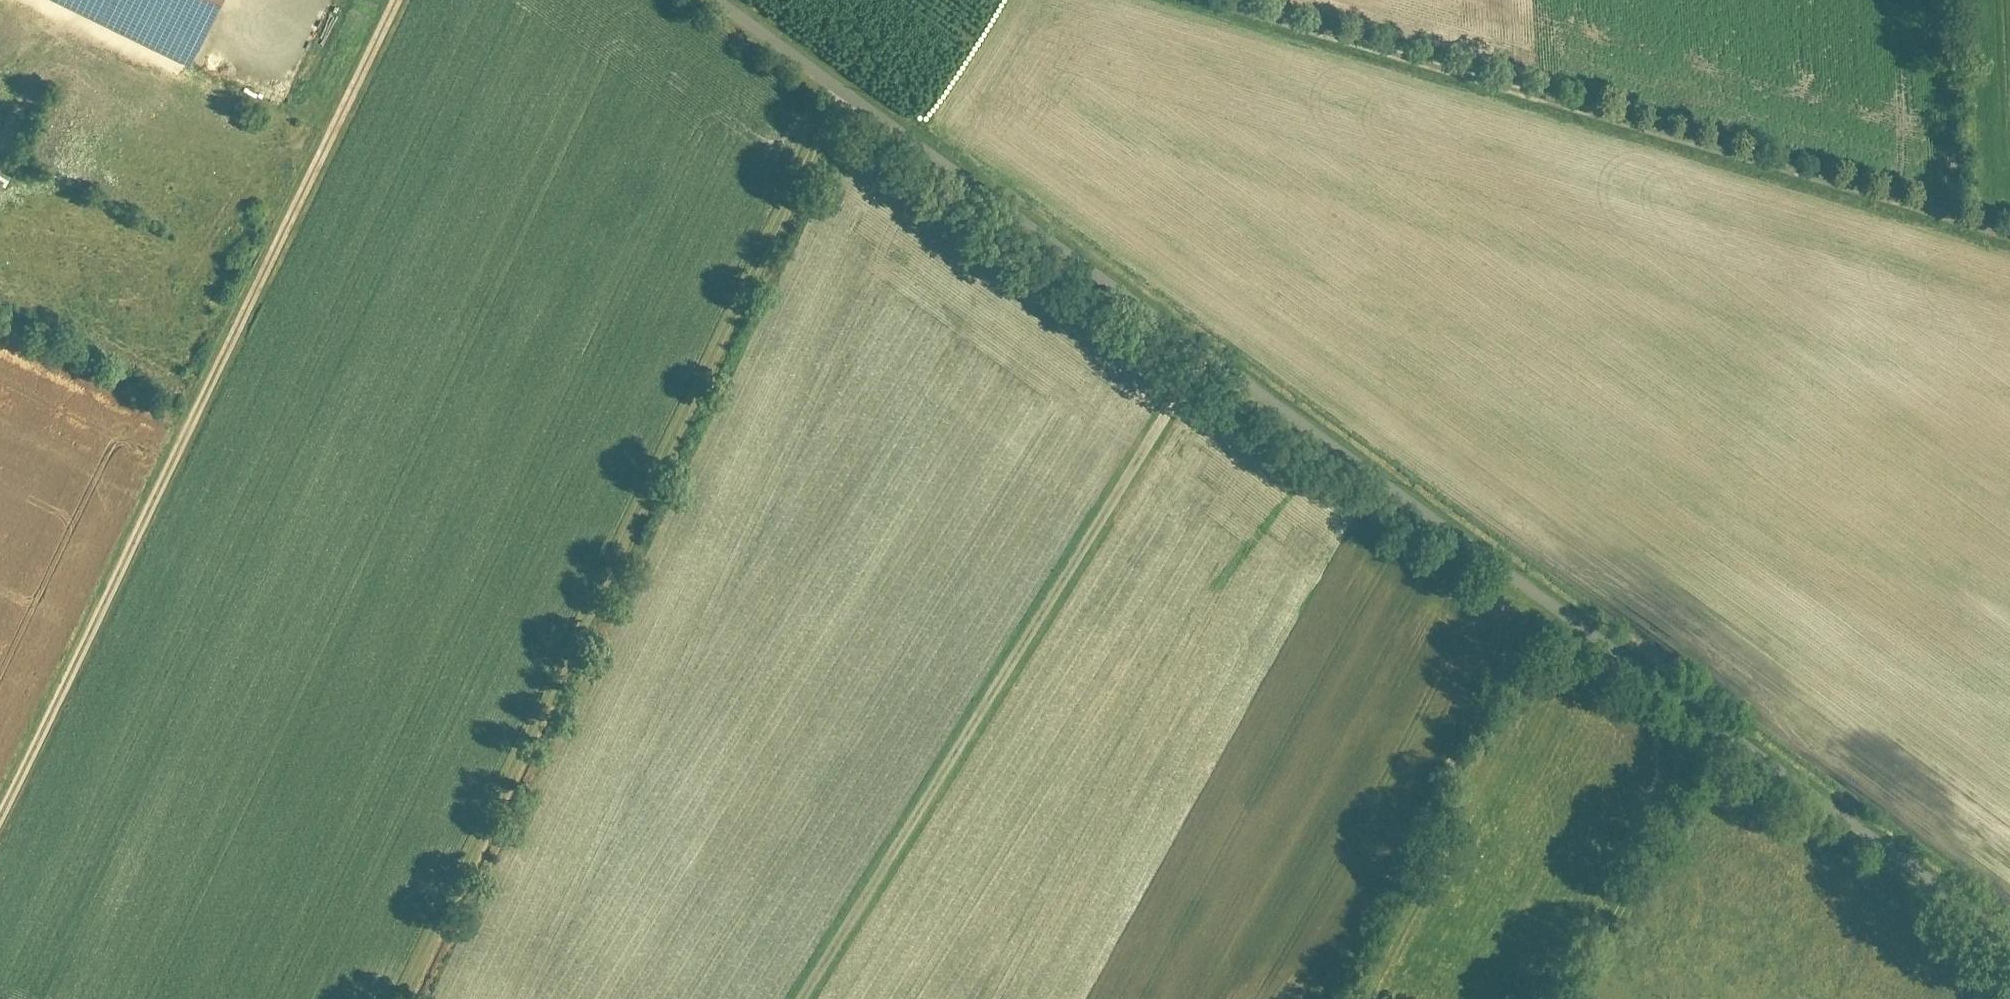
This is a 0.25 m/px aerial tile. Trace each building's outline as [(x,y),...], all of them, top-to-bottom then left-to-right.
[(199,62),(229,0),(70,0),(199,62)]
